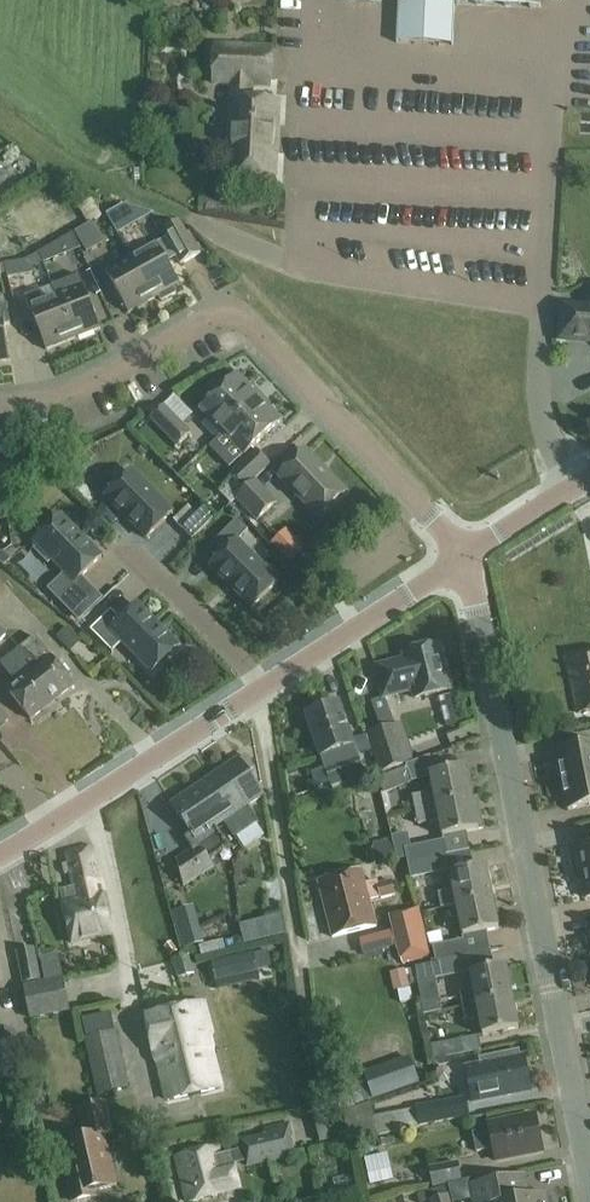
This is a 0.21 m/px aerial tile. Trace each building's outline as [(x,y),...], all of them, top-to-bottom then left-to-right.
[(455,6),(540,10),(541,0),(351,0),(399,2),(397,38),(449,41),(450,24),(455,24),(455,6)] [(276,178),(280,102),(252,101),(252,86),(271,87),(273,49),(215,46),(213,84),(232,85),(227,175),(276,178)] [(152,215),(123,206),(107,215),(118,234),(152,215)] [(180,223),(163,233),(181,266),(201,255),(190,234),(187,236),(180,223)] [(102,244),(91,224),(76,233),(87,252),(102,244)] [(39,254),(44,264),(66,255),(61,243),(39,254)] [(157,245),(132,259),(155,300),(159,298),(162,303),(177,295),(174,290),(180,286),(157,245)] [(39,254),(25,262),(30,271),(44,264),(39,254)] [(155,300),(132,259),(106,273),(129,314),(155,300)] [(25,262),(6,265),(10,279),(33,275),(30,271),(25,262)] [(101,330),(84,286),(79,275),(52,286),(56,295),(74,340),(101,330)] [(38,291),(25,296),(47,351),(74,340),(56,295),(42,301),(38,291)] [(6,325),(10,325),(8,304),(0,305),(0,363),(10,362),(6,325)] [(563,307),(561,340),(589,342),(589,309),(563,307)] [(223,433),(261,398),(252,388),(250,391),(237,377),(202,410),(211,419),(204,426),(217,440),(224,434),(223,433)] [(270,407),(261,398),(223,433),(224,434),(245,456),(280,423),(267,409),(270,407)] [(151,420),(178,447),(191,434),(164,407),(151,420)] [(257,452),(230,476),(244,490),(270,466),(257,452)] [(279,478),(318,519),(346,493),(307,452),(279,478)] [(3,481),(11,480),(9,464),(1,465),(3,481)] [(106,498),(146,539),(173,513),(133,472),(106,498)] [(276,503),(256,482),(237,501),(257,522),(276,503)] [(214,518),(203,507),(181,529),(192,540),(214,518)] [(70,613),(93,590),(82,578),(102,559),(62,517),(35,543),(39,547),(35,551),(49,565),(53,561),(66,574),(49,591),(70,613)] [(211,567),(251,608),(278,582),(238,541),(248,531),(237,520),(216,541),(226,552),(211,567)] [(270,538),(288,560),(302,548),(284,526),(270,538)] [(103,643),(113,633),(152,673),(179,647),(139,606),(122,622),(112,612),(91,632),(103,643)] [(57,637),(67,648),(78,637),(68,626),(57,637)] [(36,637),(16,653),(55,701),(75,685),(36,637)] [(386,697),(415,690),(417,698),(452,690),(441,645),(406,654),(407,659),(378,666),(386,697)] [(55,701),(16,653),(2,664),(18,683),(9,691),(32,720),(55,701)] [(568,658),(572,678),(578,712),(589,710),(589,653),(568,658)] [(364,775),(354,746),(355,746),(339,704),(307,716),(323,757),(321,758),(331,787),(364,775)] [(10,720),(0,707),(0,728),(10,720)] [(380,773),(410,764),(397,724),(368,733),(380,773)] [(589,776),(589,746),(557,752),(563,781),(589,776)] [(240,760),(173,806),(193,835),(186,839),(194,851),(178,862),(185,888),(216,867),(212,861),(230,848),(217,828),(264,796),(249,773),(255,769),(246,756),(240,760)] [(431,774),(435,793),(412,797),(415,811),(474,798),(468,767),(431,774)] [(413,782),(407,768),(379,780),(384,794),(413,782)] [(563,781),(568,810),(589,806),(589,776),(563,781)] [(444,837),(480,830),(485,829),(481,809),(477,810),(474,798),(415,811),(418,826),(441,822),(444,837)] [(405,849),(408,864),(415,862),(447,856),(444,841),(405,849)] [(575,846),(580,872),(589,870),(589,843),(575,846)] [(93,848),(68,854),(67,855),(70,864),(63,866),(66,876),(72,874),(75,887),(101,880),(93,848)] [(408,864),(412,879),(450,871),(447,856),(415,862),(408,864)] [(452,874),(455,890),(446,892),(449,907),(458,905),(494,897),(488,867),(452,874)] [(378,880),(366,883),(363,870),(319,881),(333,938),(378,926),(371,899),(381,897),(382,898),(395,895),(391,880),(379,883),(378,880)] [(580,872),(586,899),(589,898),(589,870),(580,872)] [(101,880),(75,887),(76,888),(66,891),(70,906),(64,907),(74,946),(112,936),(108,920),(111,919),(101,880)] [(252,923),(279,904),(270,891),(242,911),(252,923)] [(500,929),(494,897),(458,905),(464,936),(500,929)] [(390,914),(402,962),(430,955),(418,907),(390,914)] [(327,939),(327,918),(312,918),(312,938),(327,939)] [(258,941),(254,925),(240,928),(244,944),(258,941)] [(201,943),(197,928),(180,933),(185,948),(201,943)] [(435,962),(467,955),(464,940),(432,946),(435,962)] [(35,950),(18,953),(24,985),(41,981),(35,950)] [(239,957),(243,973),(257,970),(254,954),(239,957)] [(182,979),(196,974),(190,955),(176,959),(182,979)] [(414,968),(417,983),(470,973),(467,955),(435,962),(431,962),(432,965),(414,968)] [(239,957),(212,963),(215,979),(243,973),(239,957)] [(470,973),(474,992),(460,994),(462,1007),(512,997),(506,966),(470,973)] [(391,978),(394,992),(409,988),(406,975),(391,978)] [(63,981),(25,988),(31,1020),(69,1012),(63,981)] [(398,991),(400,1003),(413,1001),(411,989),(398,991)] [(518,1029),(512,997),(462,1007),(466,1022),(479,1019),(483,1036),(518,1029)] [(422,1002),(424,1015),(442,1011),(440,999),(422,1002)] [(219,1089),(207,1035),(211,1035),(204,1003),(147,1017),(153,1053),(156,1052),(167,1102),(219,1089)] [(0,1035),(0,1056),(4,1075),(24,1070),(15,1032),(0,1035)] [(128,1089),(115,1032),(85,1039),(98,1096),(128,1089)] [(434,1060),(481,1050),(478,1036),(432,1045),(434,1060)] [(410,1056),(364,1073),(374,1100),(420,1083),(410,1056)] [(473,1102),(531,1091),(530,1088),(533,1087),(534,1082),(533,1077),(530,1073),(527,1073),(524,1057),(466,1069),(473,1102)] [(469,1117),(465,1097),(416,1107),(417,1109),(420,1126),(469,1117)] [(114,1134),(107,1104),(80,1110),(86,1139),(65,1144),(72,1175),(68,1176),(74,1201),(79,1201),(95,1198),(94,1191),(115,1186),(104,1136),(114,1134)] [(350,1141),(379,1136),(375,1118),(362,1120),(359,1106),(344,1111),(350,1141)] [(400,1113),(403,1131),(420,1128),(420,1126),(417,1109),(400,1113)] [(496,1161),(543,1151),(536,1115),(489,1125),(490,1130),(473,1134),(477,1152),(493,1149),(496,1161)] [(242,1141),(244,1150),(221,1155),(219,1147),(178,1156),(188,1201),(240,1188),(234,1164),(247,1162),(248,1166),(296,1155),(295,1150),(293,1150),(290,1136),(292,1136),(289,1124),(264,1130),(266,1136),(242,1141)] [(366,1159),(372,1183),(385,1180),(381,1162),(388,1161),(387,1155),(366,1159)] [(449,1185),(462,1182),(461,1182),(458,1164),(429,1169),(433,1188),(449,1185)] [(471,1185),(471,1187),(474,1201),(553,1201),(552,1198),(546,1199),(545,1194),(528,1198),(524,1174),(473,1185),(471,1185)]
